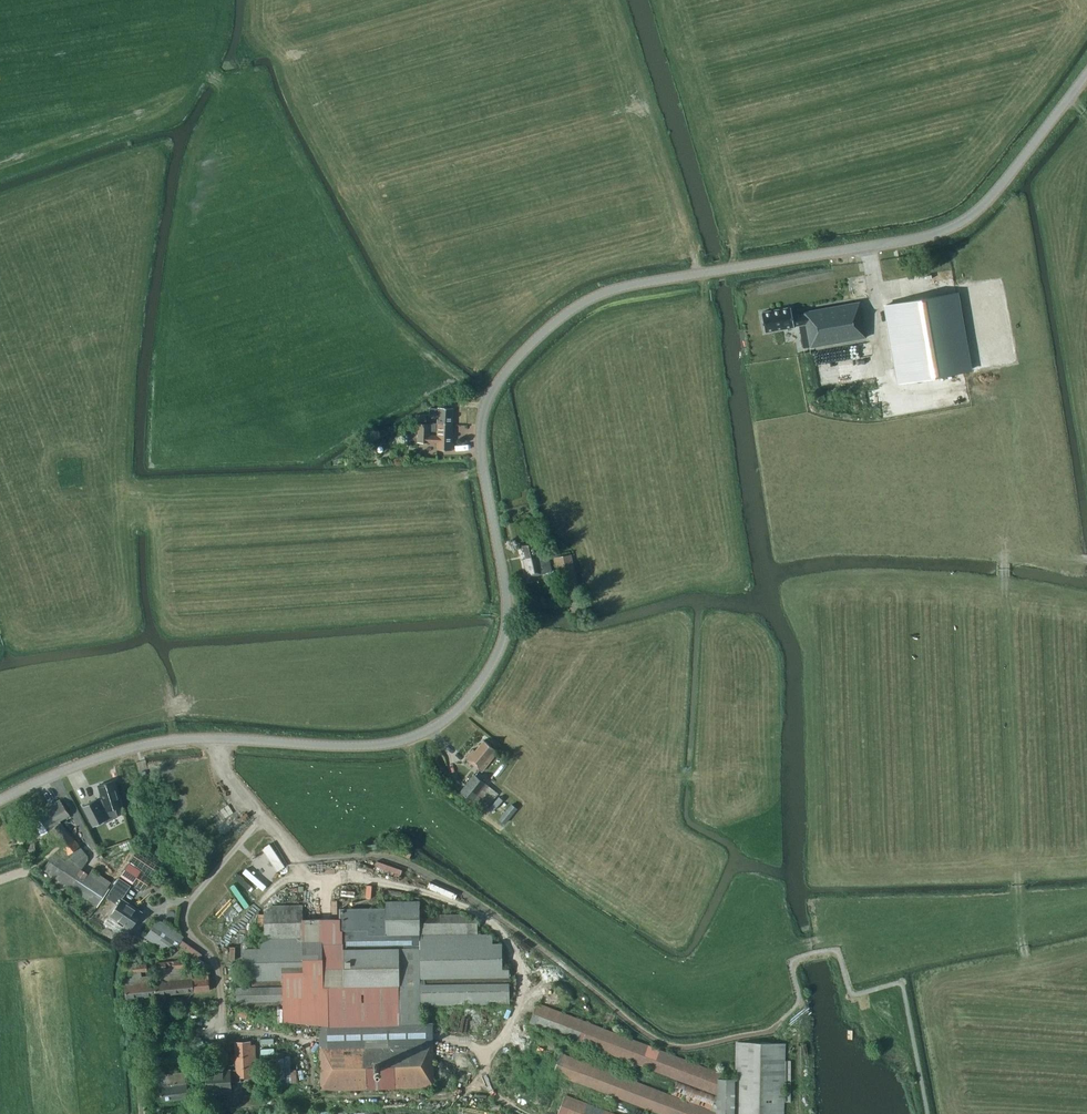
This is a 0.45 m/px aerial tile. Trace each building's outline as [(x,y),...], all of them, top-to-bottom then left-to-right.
[(899,382),(969,370),(955,292),(886,305),(899,382)] [(810,347),(866,337),(859,302),(804,312),(804,314),(792,316),(791,307),(762,312),(766,332),(794,327),(794,326),(806,324),(810,347)] [(437,422),(452,423),(452,408),(437,408),(437,410),(430,410),(430,415),(437,415),(437,422)] [(426,414),(416,414),(416,422),(426,422),(426,414)] [(418,423),(418,443),(437,443),(437,450),(451,450),(452,423),(437,422),(430,422),(430,423),(418,423)] [(552,572),(546,548),(540,550),(539,542),(523,546),(525,558),(522,559),(527,578),(552,572)] [(555,558),(562,587),(578,583),(572,554),(555,558)] [(465,757),(481,771),(497,753),(493,749),(494,748),(484,739),(475,750),(473,748),(465,757)] [(460,790),(484,810),(498,792),(474,773),(460,790)] [(116,817),(114,808),(122,806),(114,780),(98,785),(103,801),(98,803),(96,799),(82,806),(93,826),(107,819),(107,821),(116,817)] [(61,822),(60,821),(70,815),(60,800),(50,805),(51,808),(39,816),(41,820),(35,824),(41,835),(49,831),(61,847),(55,853),(44,868),(98,905),(109,889),(81,870),(88,860),(88,855),(80,846),(61,822)] [(223,819),(239,807),(235,801),(219,813),(223,819)] [(217,803),(206,809),(209,814),(220,808),(217,803)] [(270,842),(266,847),(197,929),(216,945),(289,857),(270,842)] [(376,862),(375,867),(401,873),(403,867),(376,862)] [(129,863),(120,876),(132,884),(141,871),(129,863)] [(119,878),(106,897),(118,905),(109,916),(130,930),(142,912),(122,898),(131,885),(119,878)] [(321,1090),(434,1088),(432,1024),(421,1024),(420,1004),(509,1003),(509,982),(425,983),(425,978),(509,977),(509,969),(502,969),(502,944),(493,944),(493,934),(478,934),(478,920),(468,919),(468,915),(459,914),(420,915),(420,901),(386,902),(386,908),(341,909),(341,918),(303,919),(303,905),(271,906),(264,913),(265,938),(260,938),(260,948),(244,948),(245,980),(236,980),(236,1002),(237,1002),(237,1008),(277,1007),(277,1021),(283,1021),(320,1026),(321,1090)] [(202,953),(181,939),(184,935),(157,917),(144,936),(171,954),(177,944),(198,958),(202,953)] [(157,964),(158,971),(162,971),(184,969),(183,961),(157,964)] [(128,967),(129,974),(132,974),(141,973),(148,972),(147,965),(128,967)] [(184,969),(162,971),(163,976),(154,977),(156,996),(210,991),(208,971),(185,974),(184,969)] [(141,973),(132,974),(132,979),(125,979),(126,999),(154,996),(152,977),(142,978),(141,973)] [(724,1077),(538,1005),(531,1023),(678,1079),(671,1098),(560,1055),(554,1072),(666,1113),(784,1113),(786,1044),(736,1043),(735,1078),(723,1078),(724,1077)] [(238,1078),(241,1078),(252,1077),(251,1062),(257,1062),(256,1045),(251,1045),(251,1042),(237,1043),(238,1069),(238,1078)] [(261,1048),(262,1056),(274,1055),(274,1048),(261,1048)] [(277,1082),(296,1083),(297,1053),(277,1053),(277,1082)] [(241,1081),(241,1078),(238,1078),(238,1069),(206,1070),(206,1092),(231,1091),(231,1082),(241,1081)] [(161,1089),(163,1100),(189,1097),(187,1086),(188,1085),(186,1073),(166,1076),(166,1073),(159,1074),(161,1089)] [(564,1097),(558,1113),(559,1113),(609,1113),(564,1097)]
